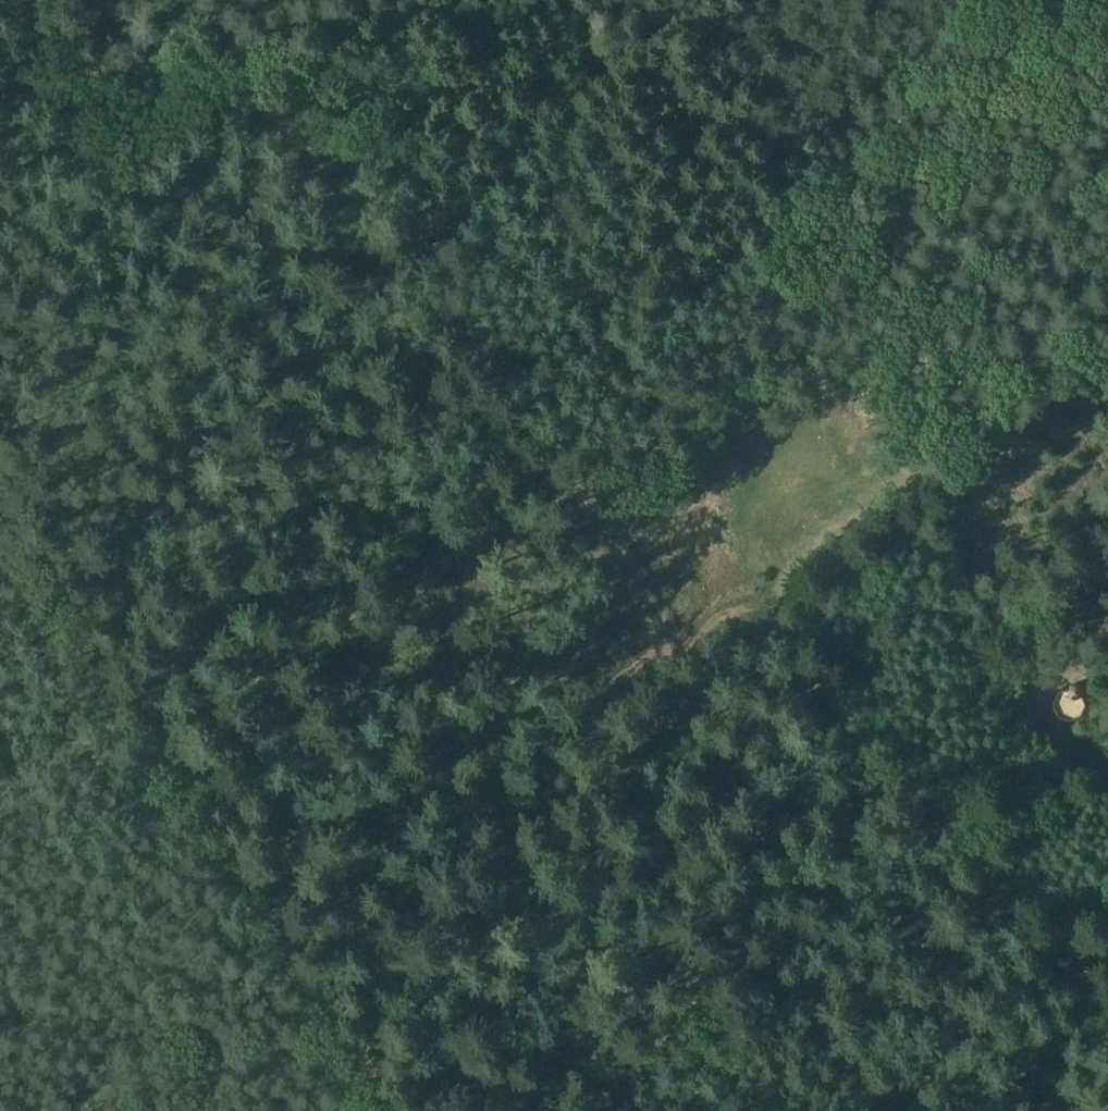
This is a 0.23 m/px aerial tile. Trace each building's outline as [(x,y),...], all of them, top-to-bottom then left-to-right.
[(1055,705),(1057,710),(1057,711),(1059,713),(1061,715),(1062,715),(1063,716),(1065,717),(1069,718),(1070,718),(1072,717),(1074,716),(1076,716),(1077,715),(1079,714),(1081,712),(1082,710),(1083,709),(1084,705),(1084,704),(1084,702),(1084,700),(1083,699),(1083,697),(1082,696),(1081,695),(1082,694),(1082,693),(1082,691),(1083,689),(1082,687),(1082,686),(1080,684),(1079,683),(1077,682),(1075,683),(1073,683),(1070,685),(1069,687),(1069,688),(1062,691),(1061,692),(1060,692),(1058,694),(1056,699),(1056,700),(1055,702),(1055,705)]
